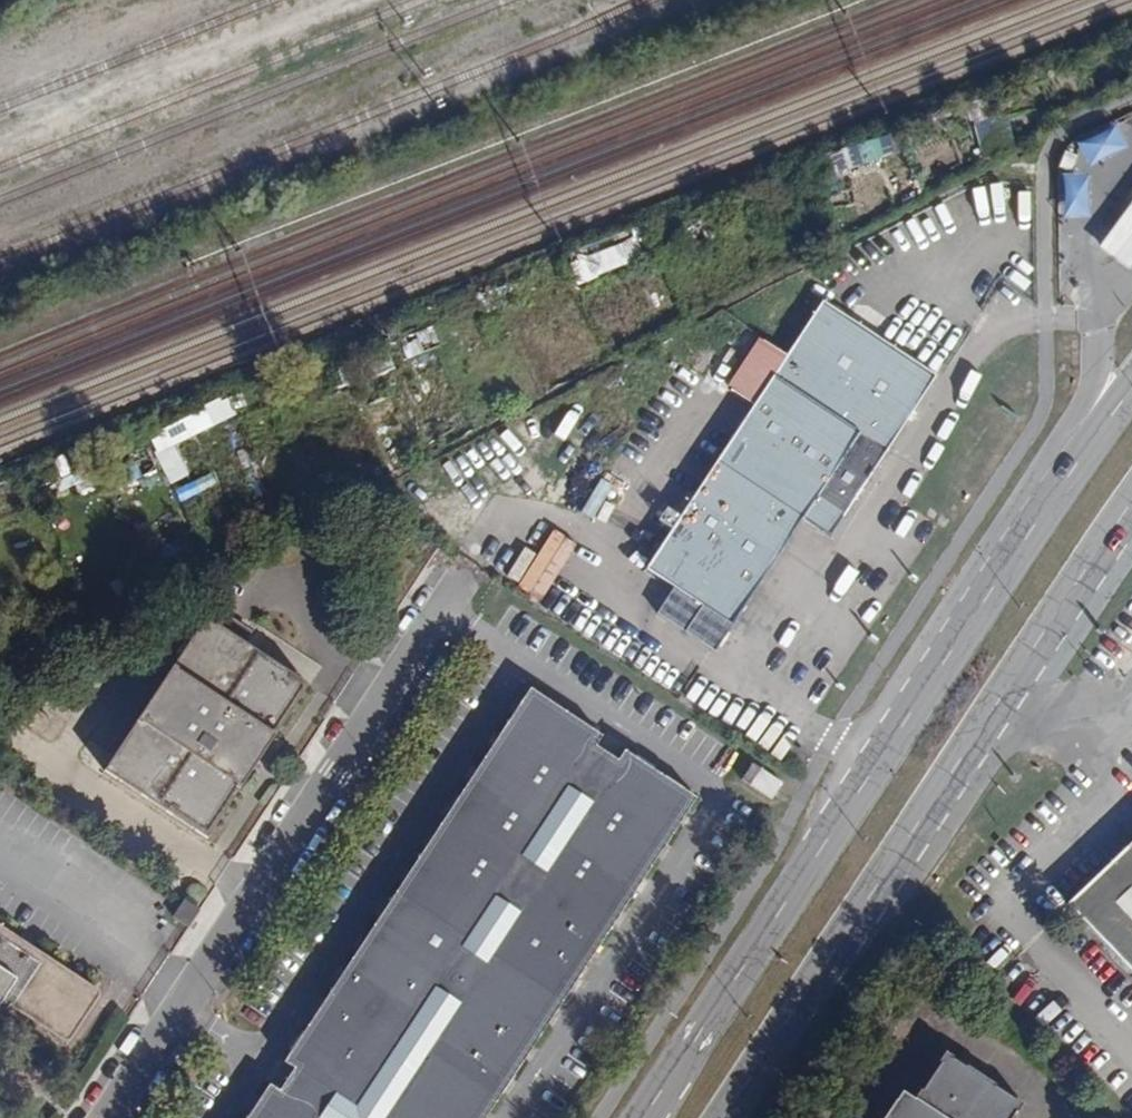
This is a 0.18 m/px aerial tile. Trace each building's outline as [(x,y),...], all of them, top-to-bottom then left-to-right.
[(1076,143),(1088,169),(1128,149),(1115,124),(1076,143)] [(846,191),(880,177),(873,162),(840,176),(846,191)] [(1089,175),(1060,175),(1061,219),(1089,220),(1089,175)] [(1098,248),(1129,271),(1131,267),(1131,207),(1131,206),(1131,202),(1098,248)] [(570,264),(578,284),(595,277),(587,257),(570,264)] [(683,633),(706,648),(711,652),(799,519),(826,537),(864,479),(932,377),(819,303),(783,357),(760,342),(728,390),(751,405),(643,568),(671,587),(701,607),(683,633)] [(437,330),(423,338),(429,352),(445,344),(437,330)] [(544,379),(560,371),(558,366),(542,375),(544,379)] [(560,371),(544,379),(552,394),(568,385),(560,371)] [(205,400),(213,421),(235,412),(226,391),(205,400)] [(152,424),(159,443),(172,438),(164,420),(152,424)] [(30,500),(76,483),(72,471),(26,488),(30,500)] [(0,486),(0,499),(12,494),(8,483),(0,486)] [(235,536),(251,528),(249,524),(233,532),(235,536)] [(251,528),(235,536),(242,550),(257,542),(251,528)] [(654,614),(683,633),(701,607),(671,587),(654,614)] [(304,685),(200,619),(99,771),(203,838),(304,685)] [(683,795),(656,777),(658,775),(652,771),(650,773),(625,757),(627,755),(619,750),(615,756),(618,758),(614,764),(586,746),(590,740),(594,742),(598,736),(589,730),(587,732),(564,717),(566,715),(555,708),(554,711),(529,695),(531,692),(524,687),(519,695),(523,697),(508,720),(505,718),(499,727),(503,729),(487,753),(484,751),(478,759),(481,761),(464,787),(461,785),(455,794),(458,796),(442,821),(439,819),(434,827),(437,829),(420,854),(417,852),(411,862),(414,864),(399,887),(396,885),(391,892),(395,895),(556,1001),(556,1002),(558,1002),(564,994),(561,992),(576,969),(578,971),(585,960),(583,959),(599,935),(602,937),(607,928),(604,926),(621,901),(624,903),(630,894),(627,892),(643,868),(646,869),(651,861),(649,859),(665,835),(667,836),(673,828),(671,826),(691,796),(686,792),(683,795)] [(779,782),(750,763),(739,781),(768,799),(779,782)] [(1066,908),(1131,977),(1131,845),(1066,908)] [(304,1032),(288,1056),(285,1054),(280,1062),(287,1067),(289,1065),(294,1068),(276,1095),(271,1091),(272,1089),(266,1084),(261,1091),(265,1093),(249,1117),(479,1117),(489,1104),(491,1105),(497,1095),(494,1093),(511,1068),(516,1060),(526,1046),(556,1001),(395,895),(378,921),(374,919),(368,928),(372,930),(355,954),(352,952),(346,961),(350,964),(333,990),(329,987),(323,996),(327,999),(310,1024),(307,1022),(301,1030),(304,1032)] [(186,928),(197,912),(180,901),(169,917),(186,928)] [(58,1040),(63,1042),(67,1042),(95,999),(95,992),(0,930),(0,1003),(58,1040)] [(540,1026),(556,1002),(556,1001),(526,1046),(535,1034),(537,1036),(543,1028),(540,1026)] [(887,1117),(1019,1117),(1028,1106),(949,1055),(917,1104),(904,1093),(887,1117)] [(520,1062),(516,1060),(511,1068),(515,1070),(520,1062)]
